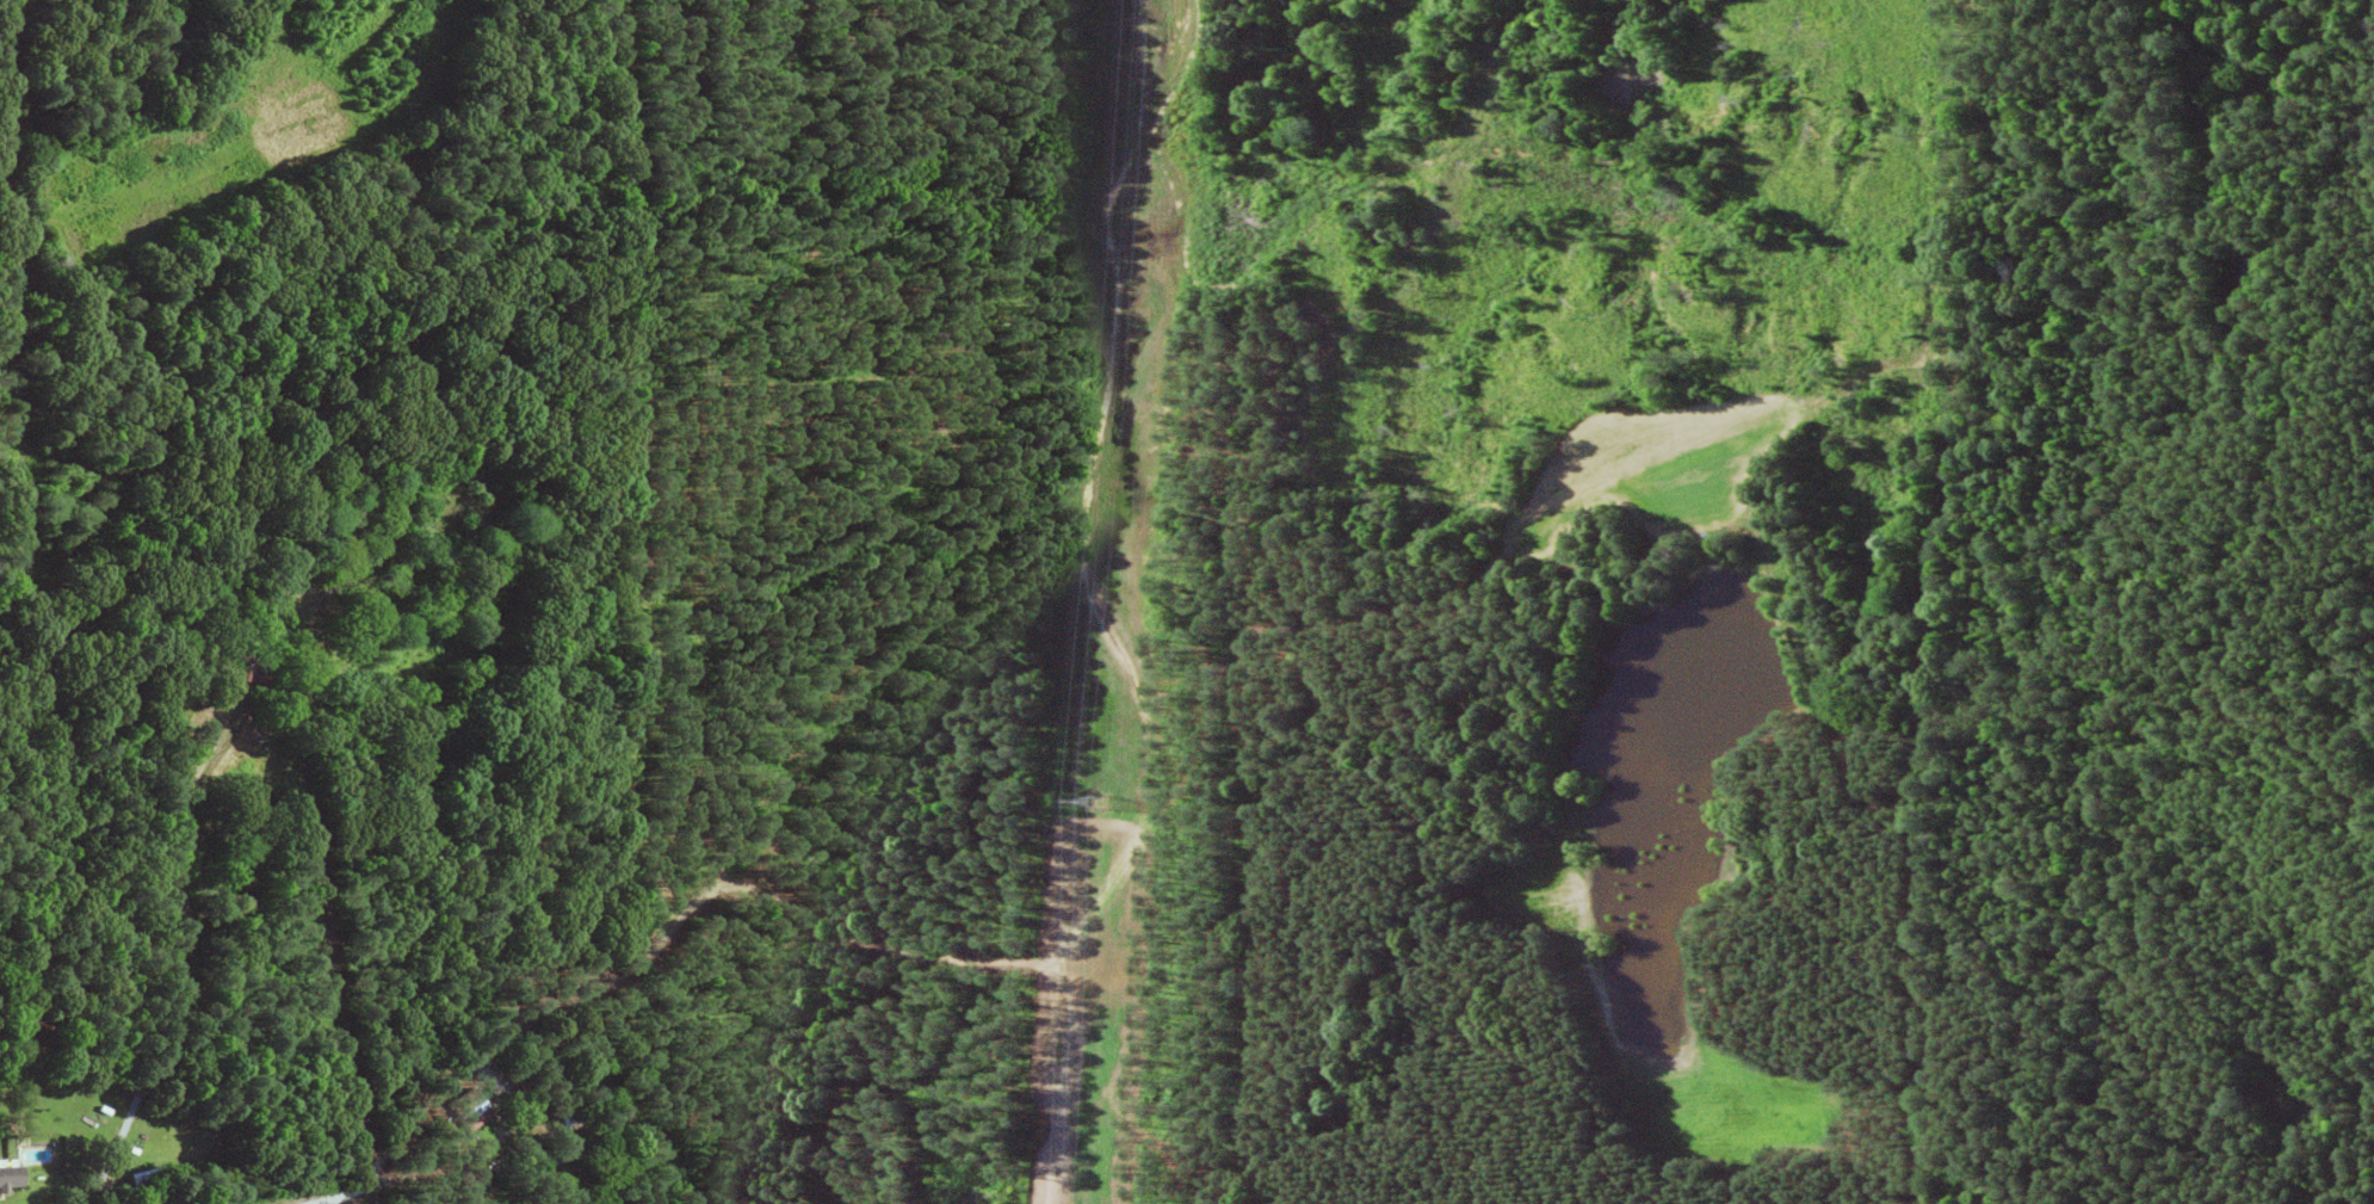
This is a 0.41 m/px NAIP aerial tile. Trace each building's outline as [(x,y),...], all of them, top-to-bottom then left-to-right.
[(488,1114),(468,1087),(444,1105),(464,1132),(488,1114)] [(0,1167),(0,1193),(17,1192),(16,1167),(0,1167)]
